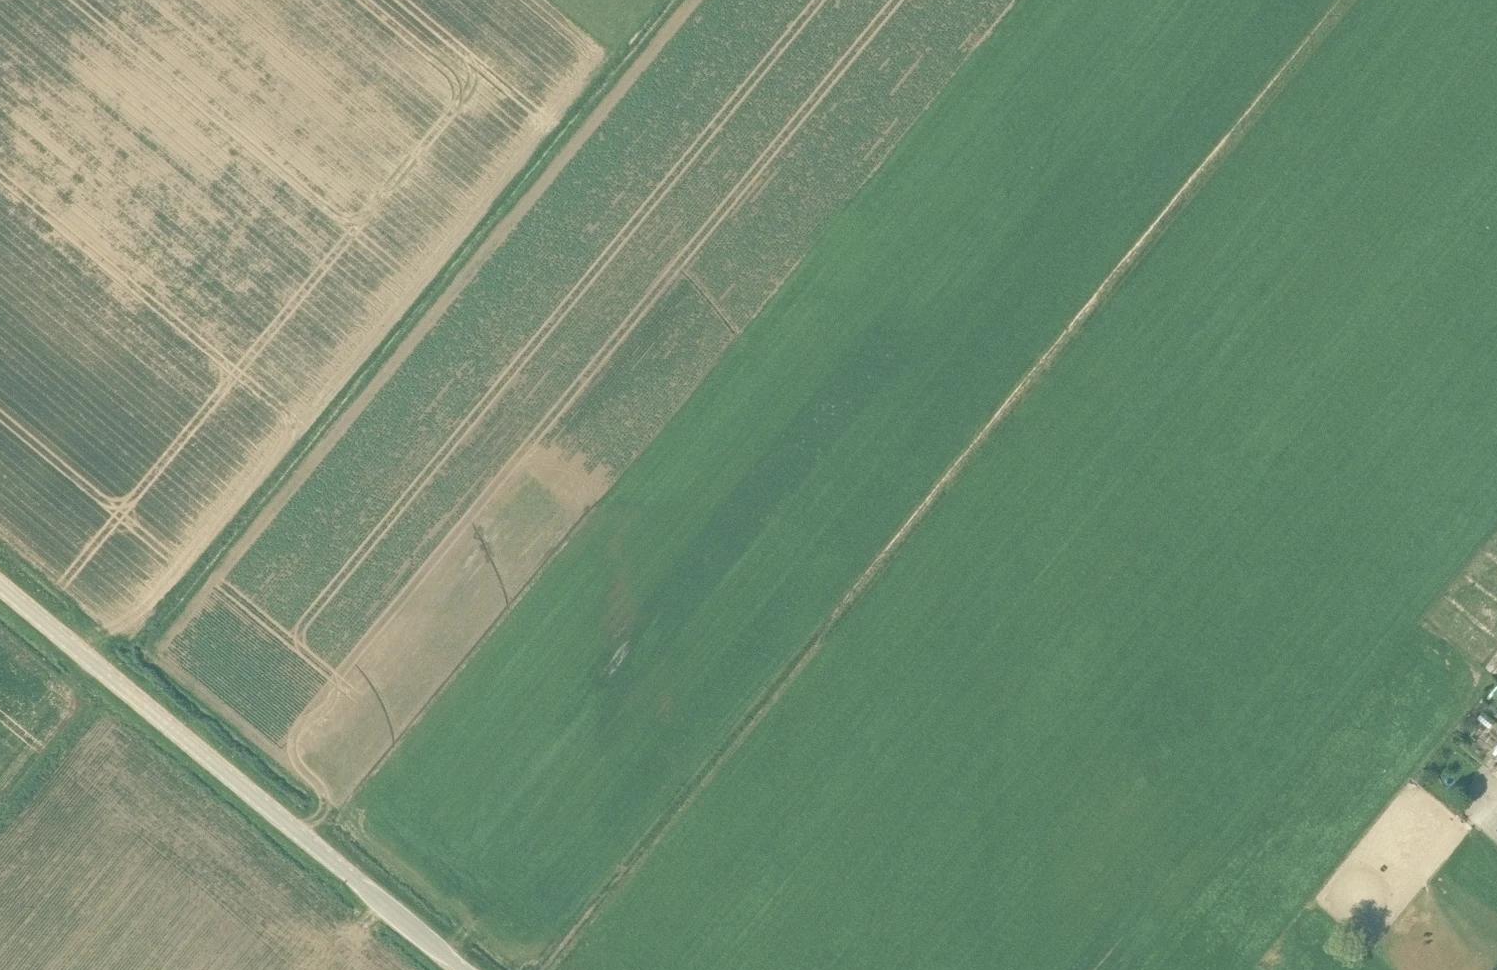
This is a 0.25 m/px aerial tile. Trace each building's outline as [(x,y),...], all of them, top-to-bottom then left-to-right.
[(1477,719),(1489,728),(1495,721),(1483,712),(1477,719)]
